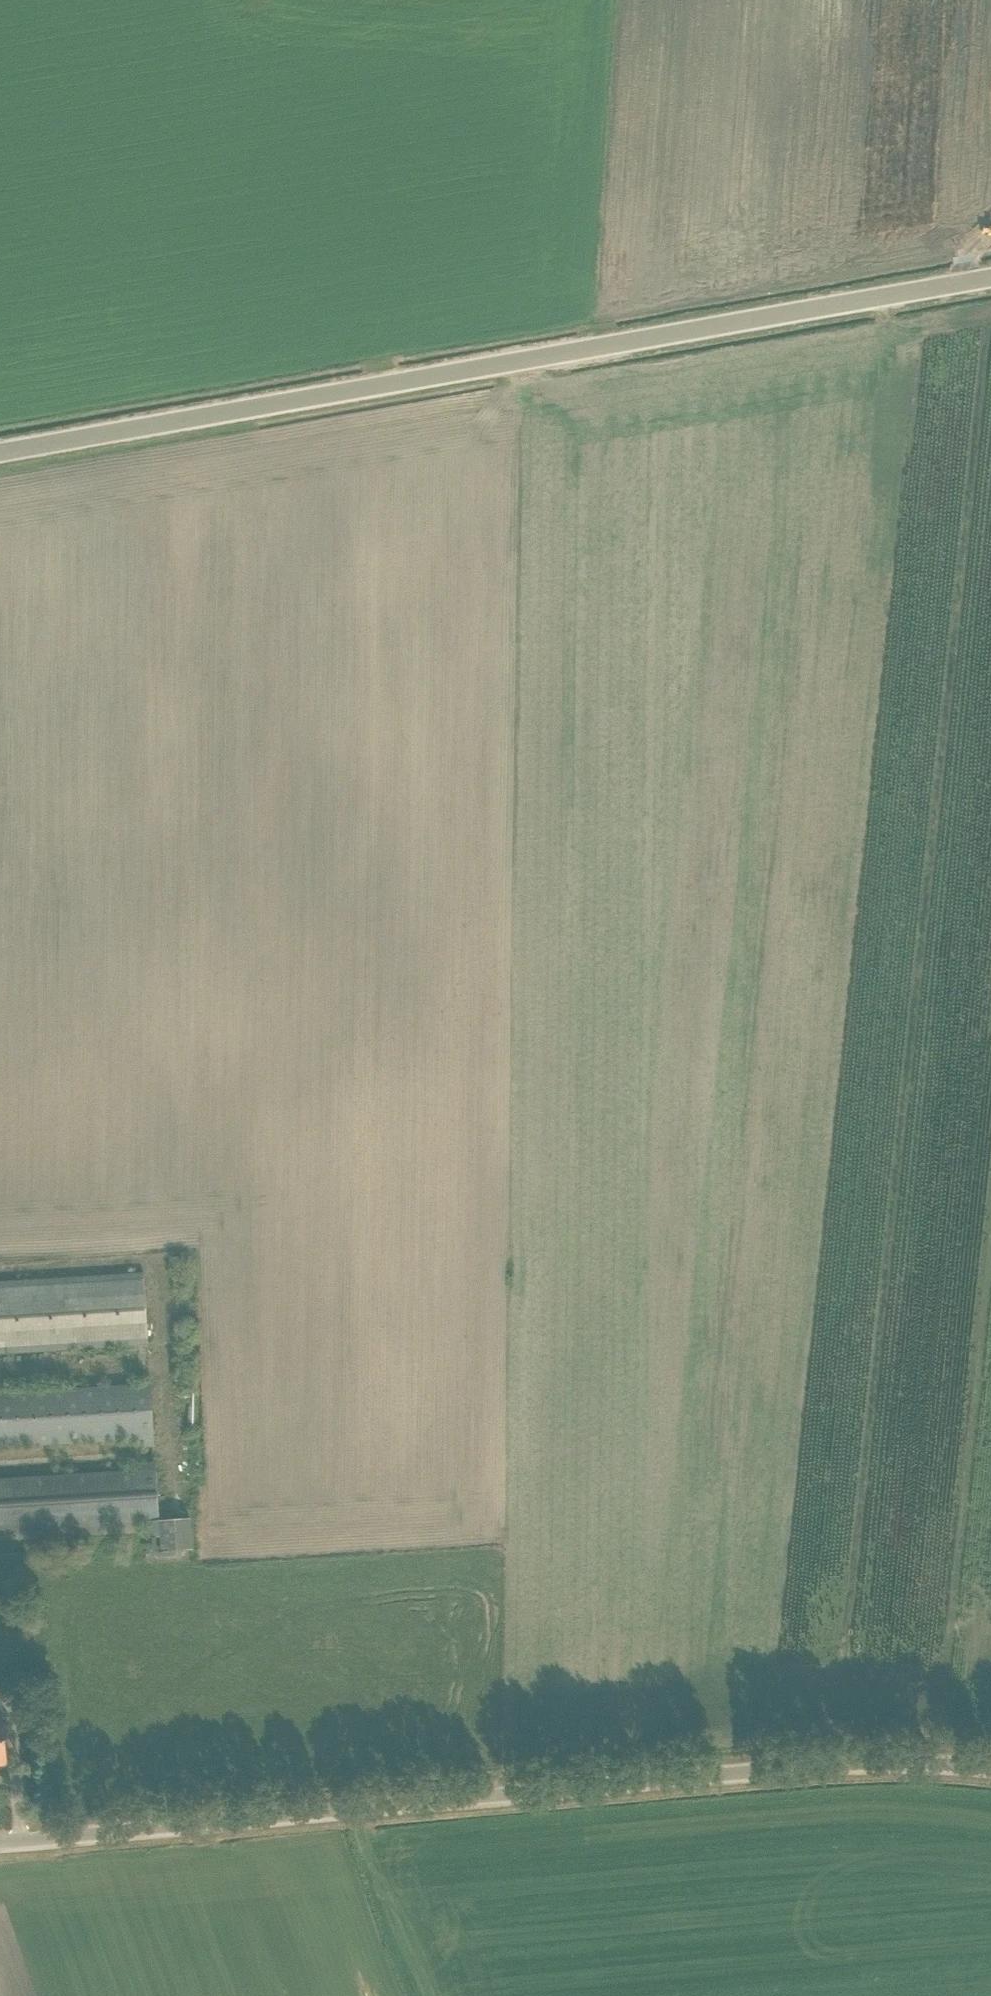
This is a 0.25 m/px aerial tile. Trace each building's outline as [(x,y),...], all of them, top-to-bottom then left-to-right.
[(147,1344),(143,1274),(0,1282),(0,1353),(147,1344)] [(143,1436),(153,1436),(150,1386),(0,1394),(0,1445),(143,1436)] [(140,1532),(139,1521),(147,1520),(159,1520),(155,1470),(145,1471),(0,1480),(0,1540),(140,1532)] [(192,1522),(161,1525),(162,1537),(163,1552),(194,1549),(192,1522)] [(16,1699),(13,1677),(0,1679),(0,1701),(16,1699)]
